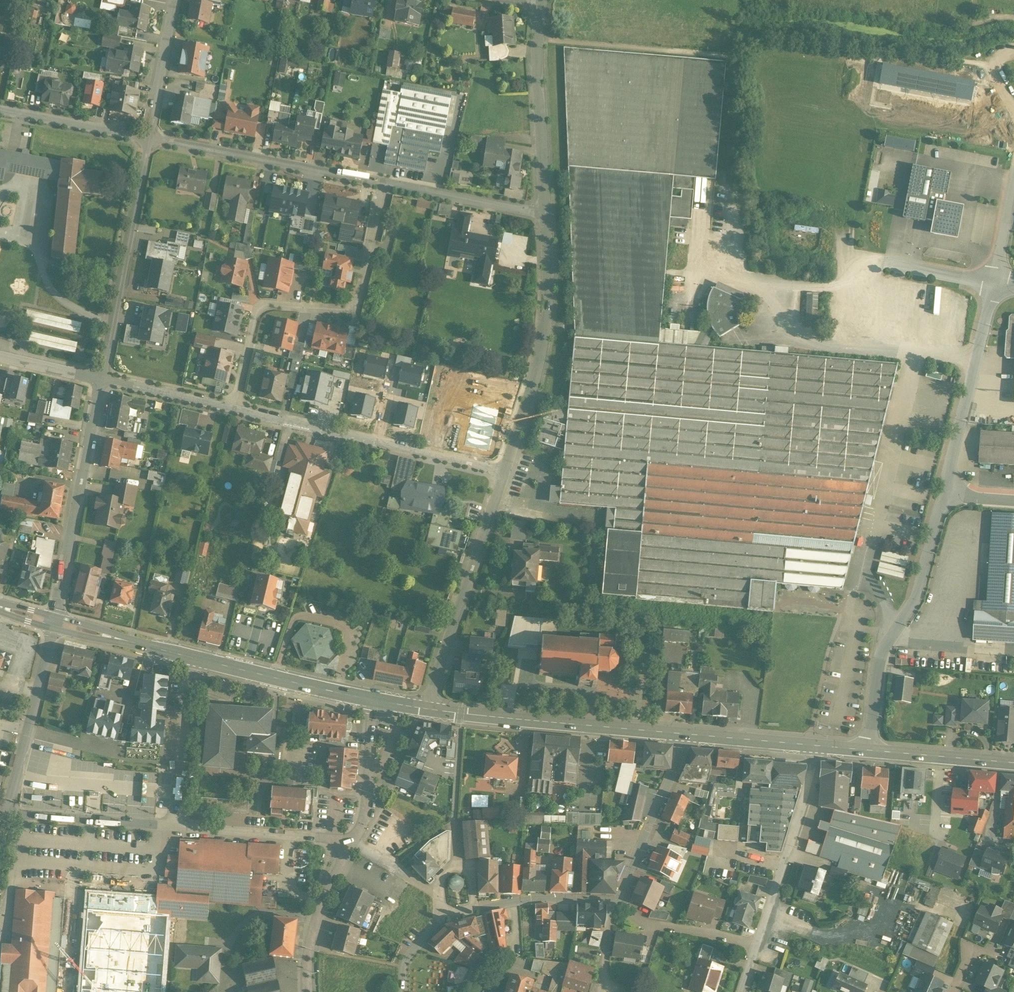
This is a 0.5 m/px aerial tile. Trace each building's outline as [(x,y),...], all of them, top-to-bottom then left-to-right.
[(104,1),(111,2),(110,6),(124,9),(126,0),(104,0),(104,1)] [(217,0),(203,0),(202,4),(211,6),(220,8),(221,1),(217,0)] [(329,2),(320,0),(317,12),(326,14),(328,6),(329,2)] [(351,8),(350,14),(363,16),(362,17),(371,18),(375,1),(368,0),(353,0),(351,8)] [(407,0),(399,0),(394,22),(418,27),(422,3),(407,0)] [(202,4),(192,2),(188,21),(208,24),(211,6),(202,4)] [(78,7),(69,6),(68,14),(78,14),(78,7)] [(149,10),(133,7),(131,18),(129,29),(128,30),(145,33),(149,10)] [(474,13),(445,7),(442,20),(472,26),(474,13)] [(131,18),(121,16),(119,27),(129,29),(131,18)] [(510,20),(492,21),(491,21),(488,21),(488,34),(492,34),(492,37),(485,37),(486,46),(489,46),(490,60),(497,60),(496,57),(501,58),(505,56),(506,52),(504,48),(504,45),(511,45),(514,45),(514,36),(514,35),(511,35),(510,20)] [(394,24),(382,22),(380,31),(392,34),(394,24)] [(120,39),(104,36),(102,47),(118,50),(120,39)] [(208,50),(184,46),(181,61),(179,60),(179,65),(181,65),(179,74),(203,78),(208,50)] [(726,62),(563,48),(574,335),(574,336),(659,343),(660,330),(670,218),(672,189),(673,176),(694,178),(715,180),(726,62)] [(142,52),(125,49),(124,55),(121,71),(123,71),(138,74),(142,52)] [(124,55),(110,52),(107,72),(122,75),(123,71),(121,71),(124,55)] [(399,54),(389,52),(387,68),(386,75),(395,76),(396,69),(396,70),(399,54)] [(298,74),(298,70),(310,70),(310,60),(282,60),(281,74),(298,74)] [(975,84),(884,66),(881,85),(972,102),(975,84)] [(338,71),(335,84),(345,86),(348,73),(338,71)] [(51,78),(38,76),(35,93),(44,95),(46,82),(50,83),(51,78)] [(86,81),(81,103),(97,107),(102,84),(86,81)] [(140,84),(122,81),(122,84),(121,90),(138,94),(140,84)] [(50,83),(46,82),(44,95),(42,102),(67,107),(69,96),(65,96),(67,86),(50,83)] [(138,94),(121,90),(122,84),(115,83),(110,112),(134,116),(138,94)] [(451,97),(401,87),(400,94),(401,94),(394,127),(443,136),(448,113),(450,100),(451,97)] [(373,140),(373,143),(370,143),(387,146),(391,126),(394,127),(401,94),(400,94),(383,91),(375,132),(373,140)] [(193,101),(176,97),(171,123),(189,126),(191,117),(194,101),(193,101)] [(211,103),(194,100),(193,101),(194,101),(191,117),(208,120),(211,103)] [(456,102),(450,100),(448,113),(454,114),(456,102)] [(318,101),(316,110),(325,112),(327,103),(318,101)] [(248,108),(246,115),(238,113),(233,106),(226,111),(228,115),(228,116),(225,131),(254,137),(257,117),(258,110),(248,108)] [(277,113),(269,112),(266,124),(274,126),(277,113)] [(228,116),(215,113),(212,128),(225,131),(228,116)] [(290,116),(279,113),(277,125),(273,142),(287,145),(287,146),(294,148),(294,146),(295,146),(296,140),(298,130),(296,129),(288,128),(290,116)] [(322,115),(316,114),(314,120),(315,120),(313,130),(319,131),(322,115)] [(305,120),(298,119),(296,129),(298,130),(296,140),(300,141),(302,139),(310,141),(312,139),(313,130),(315,120),(314,120),(307,119),(305,120)] [(343,124),(330,121),(329,129),(342,132),(343,124)] [(394,127),(391,126),(387,146),(384,165),(424,173),(429,151),(440,154),(443,136),(394,127)] [(342,132),(329,129),(328,132),(325,131),(322,148),(337,151),(336,154),(346,156),(346,155),(358,157),(361,141),(351,139),(352,134),(342,132)] [(890,145),(919,152),(921,141),(892,135),(890,145)] [(504,141),(488,139),(487,149),(502,152),(504,141)] [(502,152),(487,149),(486,153),(492,154),(490,167),(499,169),(498,174),(506,175),(504,189),(514,190),(515,186),(519,186),(520,177),(518,176),(521,155),(502,152)] [(62,162),(62,163),(5,152),(4,160),(0,159),(0,181),(3,181),(5,172),(60,183),(52,260),(73,262),(80,194),(103,197),(105,176),(82,173),(83,164),(62,162)] [(926,222),(927,221),(933,222),(931,236),(960,241),(966,206),(945,202),(946,196),(948,197),(953,172),(913,165),(903,218),(926,222)] [(207,174),(180,169),(176,189),(203,194),(207,174)] [(694,178),(673,176),(672,189),(693,191),(694,178)] [(250,183),(227,179),(223,198),(224,196),(235,198),(234,200),(245,203),(246,203),(250,183)] [(307,194),(275,188),(270,210),(294,214),(294,216),(299,217),(303,218),(303,215),(307,194)] [(898,198),(890,197),(891,190),(881,188),(878,203),(897,206),(898,198)] [(693,191),(672,189),(670,218),(691,220),(693,191)] [(215,196),(208,194),(205,210),(212,212),(215,196)] [(351,241),(354,226),(356,221),(359,203),(334,198),(334,196),(326,195),(321,222),(329,223),(329,222),(330,222),(330,221),(342,223),(338,240),(351,243),(351,241)] [(245,203),(234,200),(230,221),(228,221),(241,224),(245,203)] [(418,206),(435,208),(436,202),(419,200),(418,206)] [(452,207),(439,204),(437,215),(445,216),(445,218),(450,219),(452,207)] [(256,212),(249,211),(242,245),(250,247),(256,212)] [(459,213),(458,220),(454,220),(454,222),(454,228),(456,228),(455,233),(467,235),(471,216),(459,213)] [(316,218),(303,215),(303,218),(299,217),(297,230),(300,230),(300,233),(313,236),(316,218)] [(367,223),(356,221),(354,226),(351,241),(363,243),(367,223)] [(190,235),(177,233),(174,249),(167,248),(164,264),(171,265),(174,253),(186,255),(190,235)] [(455,233),(454,233),(449,262),(458,264),(459,258),(481,262),(492,264),(493,265),(498,241),(467,235),(455,233)] [(167,246),(149,243),(145,260),(153,262),(164,264),(167,248),(167,246)] [(242,245),(236,244),(235,252),(242,254),(244,261),(252,259),(250,247),(242,245)] [(356,248),(346,247),(345,253),(344,258),(352,260),(354,260),(356,248)] [(309,258),(294,255),(292,264),(293,265),(292,269),(306,271),(309,258)] [(344,258),(326,255),(323,269),(336,271),(334,279),(331,279),(329,288),(343,291),(345,282),(349,283),(351,273),(350,273),(352,260),(344,258)] [(246,264),(227,260),(225,267),(222,268),(221,274),(223,276),(226,276),(226,278),(225,284),(241,287),(246,264)] [(292,264),(269,260),(264,288),(287,292),(288,286),(290,285),(292,272),(291,271),(292,269),(293,265),(292,264)] [(164,264),(153,262),(148,290),(167,293),(171,273),(170,273),(171,266),(173,266),(173,265),(171,265),(164,264)] [(492,264),(481,262),(479,275),(475,275),(473,283),(488,286),(492,264)] [(706,310),(707,318),(700,333),(694,346),(706,347),(713,332),(717,336),(719,338),(742,324),(740,318),(739,312),(740,307),(742,301),(713,288),(709,295),(707,302),(706,310)] [(817,294),(809,294),(808,319),(816,319),(817,294)] [(184,301),(166,297),(164,306),(182,309),(184,301)] [(241,310),(219,305),(216,318),(238,323),(241,310)] [(138,343),(162,348),(169,312),(144,308),(138,343)] [(27,321),(82,333),(84,322),(30,310),(27,321)] [(238,323),(216,318),(213,331),(235,336),(238,323)] [(296,324),(277,320),(271,346),(290,351),(292,341),(296,324)] [(329,327),(317,325),(314,337),(312,347),(327,351),(333,327),(329,326),(329,327)] [(348,332),(336,329),(336,328),(333,327),(327,351),(342,354),(343,354),(345,344),(348,332)] [(700,333),(660,330),(659,343),(694,346),(700,333)] [(77,353),(80,342),(37,333),(34,344),(77,353)] [(215,338),(197,334),(194,348),(209,351),(209,349),(212,350),(215,338)] [(306,336),(304,344),(303,351),(311,353),(312,347),(314,337),(306,336)] [(659,343),(574,336),(568,407),(565,438),(559,504),(609,509),(601,596),(634,599),(773,611),(775,584),(783,585),(783,584),(785,585),(785,587),(788,590),(792,590),(795,588),(796,586),(808,587),(808,589),(811,592),(815,593),(818,590),(818,588),(821,588),(842,590),(897,364),(706,347),(694,346),(659,343)] [(304,344),(292,341),(290,351),(288,358),(300,361),(303,351),(304,344)] [(356,347),(345,344),(343,354),(342,354),(341,359),(353,361),(356,347)] [(212,350),(209,349),(209,351),(207,356),(206,357),(204,363),(206,364),(205,368),(203,369),(202,374),(203,376),(202,379),(226,384),(229,373),(228,373),(232,355),(212,350)] [(258,352),(255,363),(264,365),(266,354),(258,352)] [(368,356),(364,375),(384,379),(388,360),(368,356)] [(403,364),(410,365),(412,359),(397,356),(395,367),(402,368),(403,364)] [(402,368),(399,383),(419,387),(423,368),(410,365),(403,364),(402,368)] [(298,373),(290,371),(290,374),(287,386),(287,388),(294,390),(298,373)] [(283,376),(266,372),(264,379),(263,379),(260,390),(262,390),(260,397),(280,401),(283,385),(285,376),(283,376)] [(308,372),(301,400),(327,406),(333,377),(308,372)] [(28,381),(14,378),(9,400),(23,403),(28,381)] [(81,390),(67,388),(64,403),(64,407),(71,409),(78,410),(81,390)] [(351,415),(370,419),(375,399),(356,395),(351,415)] [(131,401),(114,397),(108,429),(125,432),(133,434),(133,433),(135,424),(136,424),(138,413),(143,414),(145,404),(131,401)] [(46,401),(39,399),(35,415),(29,414),(27,423),(41,426),(46,401)] [(64,403),(54,401),(51,417),(62,419),(68,420),(71,409),(64,407),(64,403)] [(398,404),(394,424),(413,429),(418,408),(398,404)] [(464,445),(489,450),(498,410),(473,404),(469,423),(470,423),(469,427),(468,427),(464,445)] [(568,407),(547,405),(543,419),(535,442),(554,448),(557,439),(559,439),(560,436),(565,438),(568,407)] [(199,415),(189,413),(182,411),(182,412),(179,425),(195,429),(199,415)] [(225,427),(224,443),(233,444),(234,428),(225,427)] [(263,436),(238,430),(233,451),(253,456),(250,468),(269,473),(272,458),(259,455),(263,436)] [(211,436),(186,431),(182,450),(191,452),(191,453),(197,454),(197,453),(207,455),(211,436)] [(139,434),(133,433),(133,434),(125,432),(123,438),(128,439),(138,441),(139,434)] [(981,432),(979,463),(1013,465),(1013,434),(981,432)] [(72,444),(52,440),(50,450),(47,468),(47,469),(66,472),(72,444)] [(121,443),(106,440),(101,468),(115,471),(118,457),(121,444),(121,443)] [(41,447),(21,443),(18,463),(37,467),(41,448),(41,447)] [(127,445),(121,444),(118,457),(135,460),(137,447),(127,445)] [(310,453),(289,447),(285,464),(292,466),(282,501),(297,505),(294,516),(288,514),(286,520),(284,529),(305,534),(313,501),(305,498),(306,492),(322,497),(328,475),(321,473),(326,452),(312,448),(310,453)] [(50,450),(41,448),(37,467),(47,468),(50,450)] [(413,461),(398,457),(391,490),(404,493),(406,484),(407,484),(413,461)] [(382,474),(380,484),(380,485),(379,486),(379,489),(380,490),(382,491),(384,491),(386,490),(387,488),(390,476),(382,474)] [(64,487),(45,484),(41,504),(39,516),(39,517),(58,520),(64,487)] [(407,484),(406,484),(404,493),(403,500),(402,500),(401,508),(400,508),(403,509),(411,510),(412,507),(433,512),(438,513),(439,508),(444,488),(435,487),(429,486),(428,489),(407,484)] [(136,490),(116,486),(114,500),(123,502),(123,505),(133,507),(136,490)] [(2,497),(0,508),(0,509),(39,516),(41,504),(2,497)] [(114,500),(101,497),(100,501),(97,501),(95,509),(98,510),(96,523),(118,527),(118,528),(119,527),(118,527),(119,525),(120,525),(124,524),(125,520),(122,518),(120,517),(123,505),(123,502),(114,500)] [(402,500),(389,497),(386,508),(398,511),(400,508),(401,508),(402,500)] [(297,505),(282,501),(278,518),(286,520),(288,514),(294,516),(297,505)] [(438,513),(433,512),(430,525),(447,529),(450,512),(439,508),(438,513)] [(993,514),(990,563),(1013,565),(1013,515),(993,514)] [(530,539),(530,520),(514,520),(513,538),(530,539)] [(430,525),(425,545),(457,553),(461,532),(447,529),(430,525)] [(32,528),(20,526),(18,532),(30,535),(32,528)] [(2,533),(0,540),(0,546),(7,549),(13,551),(15,537),(2,533)] [(54,542),(40,540),(37,556),(40,557),(38,565),(49,568),(49,567),(50,568),(53,553),(52,553),(54,542)] [(115,544),(106,542),(104,549),(113,551),(115,544)] [(200,555),(209,556),(211,543),(202,542),(200,555)] [(592,542),(589,575),(597,576),(600,543),(592,542)] [(558,548),(538,547),(538,552),(539,552),(538,560),(557,562),(558,548)] [(113,551),(104,549),(103,555),(105,558),(103,563),(110,565),(113,551)] [(880,572),(906,578),(912,556),(886,550),(880,572)] [(523,554),(514,553),(513,562),(512,564),(511,566),(511,568),(512,570),(511,582),(520,582),(520,586),(526,587),(526,590),(535,591),(538,560),(539,552),(538,552),(523,551),(523,554)] [(37,556),(28,554),(25,567),(36,570),(38,565),(40,557),(37,556)] [(193,567),(179,563),(176,576),(190,580),(193,567)] [(990,563),(987,603),(987,614),(1013,615),(1013,565),(990,563)] [(25,567),(24,567),(19,587),(27,590),(28,592),(33,593),(35,592),(36,592),(36,589),(40,589),(44,576),(40,575),(41,572),(36,570),(25,567)] [(96,570),(82,567),(78,582),(92,586),(95,573),(96,570)] [(78,582),(73,601),(91,606),(91,605),(94,606),(98,588),(98,587),(100,579),(98,578),(99,574),(95,573),(92,586),(78,582)] [(272,578),(264,576),(263,579),(257,577),(250,605),(274,611),(281,583),(272,581),(272,578)] [(167,586),(151,581),(148,592),(155,593),(150,613),(159,615),(158,617),(165,618),(165,616),(166,617),(168,610),(171,611),(172,604),(171,603),(173,597),(165,595),(167,586)] [(124,586),(115,584),(110,603),(118,605),(118,608),(125,610),(126,607),(127,607),(128,601),(131,601),(133,593),(130,592),(131,588),(129,588),(130,585),(125,584),(124,586)] [(239,589),(219,584),(215,596),(236,602),(239,589)] [(987,614),(987,603),(978,603),(977,613),(976,613),(974,640),(1013,642),(1013,615),(987,614)] [(214,613),(206,611),(203,623),(202,622),(198,640),(209,642),(208,644),(219,646),(219,645),(220,645),(224,628),(223,628),(225,620),(213,617),(214,613)] [(514,616),(507,647),(525,648),(526,645),(540,647),(542,619),(514,616)] [(329,629),(305,624),(291,640),(292,642),(299,644),(303,657),(317,661),(320,657),(333,660),(337,656),(329,629)] [(688,629),(663,626),(662,642),(687,644),(688,629)] [(493,633),(484,632),(483,640),(492,641),(493,633)] [(564,639),(560,638),(560,640),(545,638),(545,637),(542,637),(541,643),(537,643),(535,669),(539,669),(538,675),(542,675),(542,674),(557,676),(557,677),(560,677),(560,676),(577,677),(577,679),(575,680),(574,683),(576,684),(576,685),(577,685),(577,686),(594,688),(594,687),(595,687),(597,672),(606,673),(605,674),(609,674),(609,672),(616,664),(616,661),(610,652),(611,651),(614,651),(615,637),(598,635),(598,642),(579,640),(579,641),(563,640),(564,639)] [(483,640),(470,639),(469,657),(480,658),(490,660),(492,641),(483,640)] [(85,652),(65,647),(60,666),(90,673),(94,654),(85,651),(85,652)] [(380,651),(369,648),(367,659),(378,662),(380,651)] [(9,669),(13,654),(1,651),(1,653),(0,653),(0,666),(9,669)] [(418,655),(402,651),(397,669),(404,671),(401,681),(402,681),(419,686),(424,664),(424,665),(416,663),(418,655)] [(133,663),(111,657),(108,667),(102,665),(96,688),(108,691),(112,677),(118,678),(118,679),(129,682),(133,663)] [(469,657),(463,657),(461,675),(455,674),(453,692),(476,695),(480,658),(469,657)] [(397,669),(377,664),(374,678),(374,680),(401,686),(402,681),(401,681),(404,671),(397,669),(396,669),(397,669)] [(692,695),(679,694),(679,689),(681,673),(668,672),(665,712),(691,715),(692,697),(692,696),(692,695)] [(64,677),(51,674),(48,684),(62,688),(64,677)] [(698,678),(685,676),(685,674),(684,674),(683,690),(679,689),(679,694),(692,695),(692,696),(692,697),(697,698),(698,689),(699,676),(698,675),(698,678)] [(716,677),(699,675),(699,676),(698,689),(704,690),(703,692),(725,694),(725,691),(715,690),(716,677)] [(167,679),(145,677),(143,692),(141,692),(139,709),(142,710),(155,711),(165,712),(167,679)] [(913,679),(897,677),(895,701),(911,703),(913,679)] [(725,694),(703,692),(701,716),(736,719),(739,719),(740,711),(737,710),(739,695),(725,694)] [(124,707),(96,699),(93,711),(92,711),(86,734),(116,741),(122,718),(121,718),(124,707)] [(988,703),(964,701),(964,702),(963,710),(962,720),(962,722),(971,723),(971,724),(978,724),(987,724),(988,704),(988,703)] [(1001,702),(997,742),(1013,743),(1013,703),(1001,702)] [(958,708),(947,708),(946,725),(956,726),(956,725),(957,720),(962,720),(963,710),(958,710),(958,709),(958,708)] [(271,713),(213,709),(211,725),(207,725),(204,763),(219,764),(219,768),(231,769),(233,735),(248,736),(246,753),(273,756),(275,736),(269,736),(271,713)] [(347,717),(329,715),(329,711),(328,711),(323,710),(323,711),(312,710),(312,714),(309,714),(308,721),(306,720),(306,728),(308,729),(307,735),(319,736),(319,740),(341,742),(341,738),(345,739),(347,717)] [(141,720),(135,720),(134,732),(131,731),(130,744),(162,746),(164,722),(154,721),(141,720)] [(447,747),(446,758),(454,759),(456,743),(452,743),(452,742),(450,741),(451,728),(418,724),(403,764),(420,770),(422,771),(429,752),(437,747),(437,746),(447,747)] [(579,738),(534,734),(529,778),(529,777),(529,780),(528,789),(527,789),(527,790),(545,792),(546,782),(575,785),(577,765),(580,738),(579,738)] [(635,744),(609,741),(607,762),(623,763),(632,764),(635,744)] [(671,747),(645,745),(644,759),(643,766),(644,766),(652,767),(652,766),(668,768),(669,757),(670,757),(671,747)] [(354,751),(329,749),(326,775),(330,775),(329,789),(351,791),(352,784),(356,785),(358,752),(354,752),(354,751)] [(712,751),(697,750),(694,750),(689,757),(677,782),(698,785),(699,782),(701,782),(702,780),(707,780),(706,783),(707,783),(709,775),(711,767),(711,766),(710,766),(712,751)] [(738,754),(718,752),(716,767),(711,767),(709,775),(736,778),(737,767),(738,754)] [(508,757),(495,755),(495,756),(494,756),(486,755),(483,778),(494,779),(495,779),(495,780),(496,780),(501,780),(502,780),(503,780),(515,781),(517,758),(509,757),(508,757)] [(644,759),(636,758),(634,768),(634,771),(643,772),(644,766),(643,766),(644,759)] [(771,763),(744,761),(743,767),(742,783),(762,785),(770,786),(772,764),(771,764),(771,763)] [(851,765),(820,762),(819,780),(821,780),(819,808),(833,811),(844,813),(846,783),(850,783),(851,765)] [(632,764),(623,763),(623,766),(624,768),(620,785),(630,787),(631,784),(634,771),(634,768),(635,765),(632,764)] [(420,770),(403,764),(395,784),(416,792),(420,781),(417,780),(420,770)] [(770,786),(762,785),(762,791),(760,791),(751,791),(747,826),(787,830),(799,792),(800,790),(799,790),(805,769),(806,768),(806,766),(804,766),(772,764),(770,786)] [(887,770),(862,768),(860,789),(871,790),(886,791),(887,770)] [(925,770),(901,769),(899,794),(907,795),(906,801),(915,802),(915,796),(923,796),(925,770)] [(439,778),(424,772),(420,781),(416,792),(415,794),(420,797),(421,796),(423,790),(432,794),(439,778)] [(996,775),(971,773),(969,790),(969,791),(980,792),(986,793),(986,796),(993,797),(993,793),(995,793),(996,775)] [(1003,775),(1001,791),(1001,797),(1008,798),(1006,817),(1013,818),(1013,776),(1003,775)] [(710,783),(705,805),(711,807),(715,790),(716,790),(716,784),(710,783)] [(647,788),(631,784),(630,787),(622,821),(622,822),(639,821),(640,821),(647,788)] [(314,791),(271,787),(270,809),(271,810),(270,816),(281,817),(282,811),(300,812),(299,816),(311,817),(314,791)] [(969,790),(958,789),(956,814),(978,816),(980,792),(969,791),(969,790)] [(886,791),(871,790),(869,806),(884,807),(886,791)] [(695,797),(684,792),(682,797),(681,798),(688,801),(692,803),(695,797)] [(682,797),(673,793),(661,818),(677,825),(688,801),(681,798),(682,797)] [(430,800),(421,796),(420,797),(415,794),(413,800),(428,805),(430,800)] [(234,800),(208,798),(207,811),(233,813),(234,800)] [(523,799),(516,798),(515,817),(521,817),(523,799)] [(248,802),(234,800),(233,813),(247,814),(248,802)] [(485,818),(502,817),(501,806),(484,807),(485,818)] [(982,810),(978,819),(973,817),(968,830),(981,835),(989,813),(982,810)] [(844,813),(833,811),(822,846),(822,847),(822,848),(841,854),(886,868),(900,826),(844,813)] [(601,814),(578,813),(566,812),(566,824),(578,824),(578,826),(593,826),(600,826),(600,825),(601,814)] [(707,817),(701,814),(698,829),(713,832),(714,825),(706,824),(707,817)] [(543,816),(525,815),(524,824),(543,825),(543,816)] [(1006,817),(1005,828),(1005,838),(1013,839),(1013,818),(1006,817)] [(487,822),(463,823),(466,860),(478,859),(490,858),(489,858),(487,822)] [(738,827),(714,825),(713,832),(717,833),(717,840),(737,842),(738,827)] [(593,826),(578,826),(577,841),(592,841),(593,826)] [(787,830),(747,826),(746,843),(765,844),(765,852),(780,854),(787,830)] [(564,830),(541,827),(540,839),(538,839),(536,852),(548,853),(549,853),(549,840),(549,835),(564,837),(564,830)] [(689,837),(674,830),(670,840),(685,847),(689,837)] [(446,831),(429,841),(414,856),(419,861),(412,868),(428,884),(430,884),(434,881),(434,879),(431,876),(448,860),(449,832),(446,831)] [(221,843),(201,841),(201,843),(181,842),(180,859),(178,887),(177,898),(208,901),(259,905),(261,871),(276,872),(278,848),(249,846),(249,847),(221,845),(221,843)] [(592,841),(577,841),(575,858),(592,859),(605,860),(606,842),(592,841)] [(822,846),(812,843),(808,845),(806,852),(819,857),(822,848),(822,847),(822,846)] [(533,844),(525,844),(523,868),(521,890),(521,891),(544,892),(545,885),(544,885),(546,872),(534,872),(535,858),(534,858),(535,851),(533,851),(533,844)] [(841,854),(822,848),(819,857),(838,863),(841,854)] [(942,848),(933,871),(958,881),(967,858),(942,848)] [(997,848),(989,848),(989,850),(988,850),(987,853),(980,870),(992,874),(992,875),(1000,876),(1000,874),(1003,875),(1009,858),(997,853),(997,848)] [(987,853),(975,849),(969,866),(980,870),(987,853)] [(886,868),(841,854),(838,863),(837,869),(846,872),(872,881),(874,874),(882,877),(886,868)] [(180,859),(169,858),(168,868),(167,868),(166,876),(169,876),(169,886),(178,887),(180,859)] [(497,862),(492,862),(492,858),(489,858),(490,858),(478,859),(478,862),(490,862),(490,868),(478,868),(478,876),(497,876),(497,862)] [(575,859),(552,858),(549,891),(549,892),(571,893),(575,859)] [(592,859),(575,858),(575,859),(571,893),(596,894),(597,871),(591,871),(592,859)] [(623,864),(597,863),(597,871),(596,894),(613,894),(614,894),(614,893),(614,882),(615,882),(615,881),(614,881),(619,870),(619,865),(623,865),(623,864)] [(824,873),(804,867),(797,889),(817,895),(824,873)] [(837,869),(832,867),(829,876),(843,880),(846,872),(837,869)] [(521,869),(503,868),(502,893),(519,894),(521,869)] [(497,876),(478,876),(478,893),(479,893),(479,896),(487,896),(487,893),(497,893),(497,876)] [(756,877),(749,876),(747,882),(754,884),(756,877)] [(458,877),(456,877),(453,877),(451,878),(449,880),(449,883),(449,885),(449,888),(451,890),(453,891),(456,891),(458,891),(461,890),(462,888),(463,885),(463,883),(462,880),(461,878),(458,877)] [(766,879),(756,877),(754,884),(763,887),(766,879)] [(658,886),(641,879),(639,884),(638,883),(636,889),(657,898),(661,891),(662,888),(658,886)] [(673,886),(661,880),(658,886),(662,888),(661,891),(669,894),(673,886)] [(169,886),(158,885),(157,899),(155,917),(167,917),(206,920),(208,901),(177,898),(178,887),(169,886)] [(932,886),(927,905),(936,907),(941,888),(932,886)] [(372,899),(351,889),(338,916),(360,926),(372,901),(372,899)] [(657,898),(636,889),(633,894),(634,895),(632,899),(640,903),(639,904),(652,909),(652,910),(654,907),(657,898)] [(55,893),(16,890),(12,946),(2,945),(2,946),(0,964),(11,965),(49,968),(55,893)] [(760,898),(740,892),(738,898),(735,899),(734,904),(735,906),(735,907),(736,907),(731,923),(740,926),(741,923),(750,926),(756,907),(757,908),(760,898)] [(167,917),(155,917),(157,899),(88,893),(81,991),(161,991),(167,917)] [(703,898),(701,899),(693,897),(687,917),(697,920),(700,918),(710,921),(712,915),(716,902),(715,902),(703,898)] [(723,902),(717,900),(715,901),(715,902),(716,902),(712,915),(719,917),(723,902)] [(391,910),(372,901),(360,926),(379,935),(391,910)] [(1005,901),(1001,910),(1005,912),(1002,918),(1009,921),(1013,910),(1013,904),(1005,901)] [(556,922),(547,922),(547,915),(547,904),(535,905),(535,916),(536,925),(543,925),(542,942),(547,942),(554,942),(555,942),(555,931),(556,922)] [(606,906),(576,905),(576,913),(575,928),(576,928),(586,928),(599,929),(599,925),(599,920),(606,920),(606,906)] [(991,906),(989,911),(981,908),(974,923),(983,927),(982,928),(989,931),(989,930),(996,933),(1002,918),(1005,912),(1001,910),(991,906)] [(669,913),(654,907),(652,910),(652,909),(648,918),(666,921),(669,913)] [(502,909),(482,915),(482,916),(487,935),(490,951),(505,947),(504,935),(503,919),(507,918),(505,910),(502,910),(502,909)] [(576,913),(556,913),(556,922),(555,931),(575,932),(576,928),(575,928),(576,913)] [(952,924),(926,913),(911,946),(937,957),(952,924)] [(482,916),(474,918),(479,937),(487,935),(482,916)] [(273,919),(264,918),(262,935),(271,936),(273,919)] [(297,921),(273,918),(273,919),(271,936),(271,939),(270,947),(269,956),(292,959),(297,921)] [(474,918),(445,926),(457,939),(466,947),(467,947),(479,957),(480,956),(482,958),(486,953),(484,948),(473,939),(479,937),(474,918)] [(1005,945),(1013,949),(1013,925),(1005,945)] [(358,932),(339,926),(333,950),(352,955),(355,944),(358,945),(360,938),(357,937),(358,932)] [(457,939),(445,926),(427,944),(428,944),(439,954),(441,955),(457,939)] [(643,939),(616,934),(612,956),(622,958),(622,956),(639,958),(642,945),(643,939)] [(271,939),(262,938),(261,946),(270,947),(271,939)] [(543,944),(535,944),(536,957),(544,958),(543,944)] [(654,947),(642,945),(639,958),(638,963),(649,964),(654,947)] [(713,948),(702,945),(698,956),(701,957),(709,959),(713,948)] [(220,950),(178,947),(176,966),(201,968),(200,981),(217,982),(220,950)] [(466,947),(454,963),(470,967),(479,957),(467,947),(466,947)] [(482,958),(480,956),(479,957),(470,967),(479,975),(488,967),(482,958)] [(701,957),(693,980),(699,982),(696,991),(697,991),(714,991),(722,967),(708,963),(709,959),(701,957)] [(242,965),(247,991),(280,991),(273,958),(242,965)] [(533,960),(533,962),(543,963),(540,974),(552,977),(548,991),(561,991),(562,985),(568,964),(533,960)] [(917,961),(911,974),(921,978),(915,991),(940,991),(938,991),(941,983),(929,978),(933,969),(917,961)] [(568,964),(562,985),(580,991),(585,991),(586,991),(593,968),(568,964)] [(985,964),(977,983),(988,988),(986,991),(1006,991),(996,988),(1003,971),(997,969),(995,965),(991,966),(985,964)] [(11,965),(9,991),(47,991),(49,968),(11,965)] [(435,968),(436,980),(459,979),(458,966),(435,968)] [(852,967),(847,978),(864,985),(869,974),(852,967)] [(792,974),(775,968),(772,977),(782,980),(780,985),(788,987),(792,974)] [(478,975),(472,972),(466,984),(472,987),(478,975)] [(432,973),(421,973),(421,980),(409,980),(409,991),(433,991),(432,973)] [(763,974),(761,980),(760,980),(758,987),(759,989),(769,991),(776,991),(777,987),(779,988),(780,985),(782,980),(772,977),(763,974)] [(838,974),(832,988),(841,991),(861,991),(864,985),(847,978),(838,974)] [(534,991),(536,983),(511,976),(506,991),(534,991)] [(456,983),(441,983),(441,991),(456,991),(456,983)]
